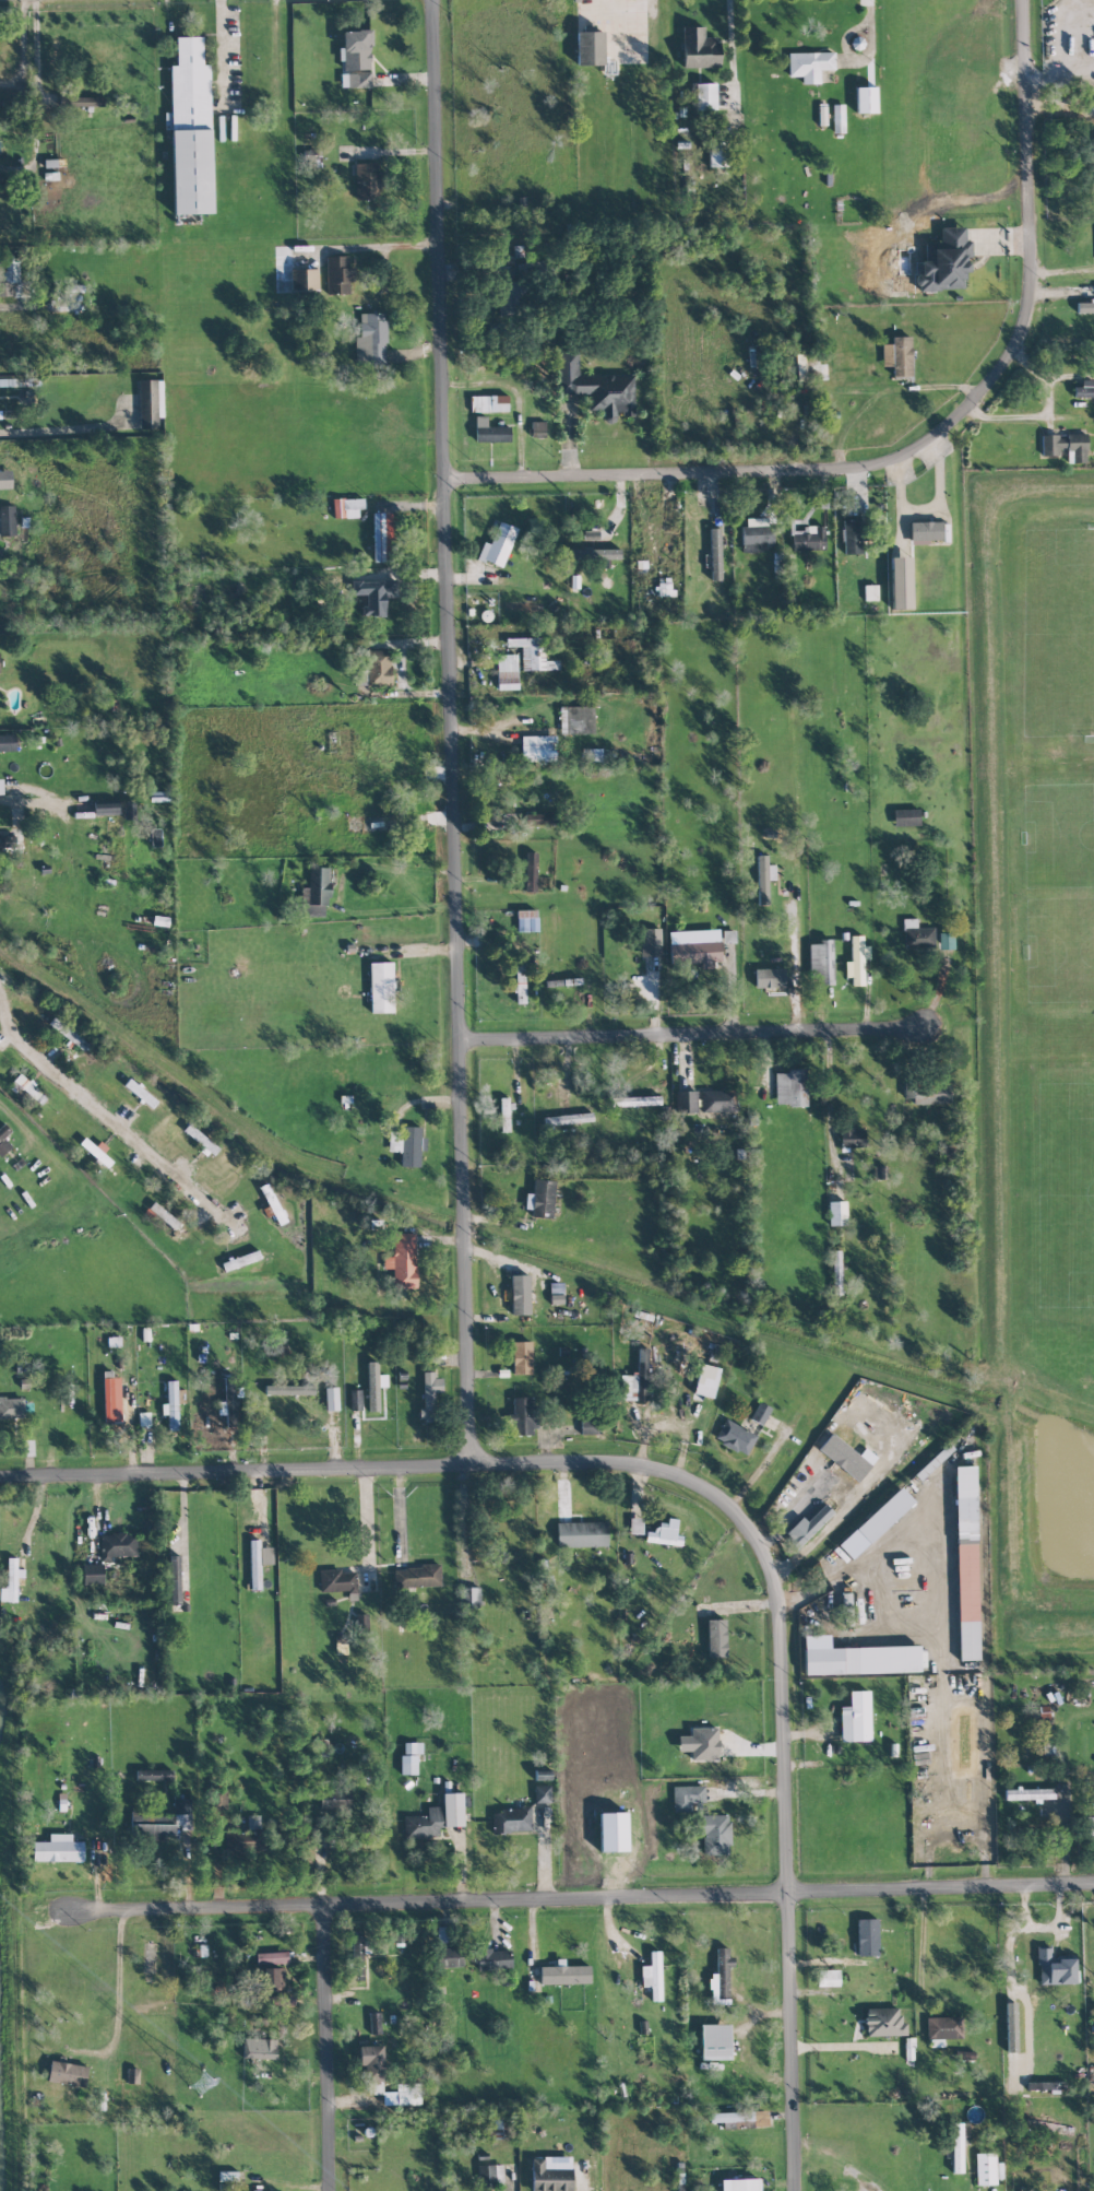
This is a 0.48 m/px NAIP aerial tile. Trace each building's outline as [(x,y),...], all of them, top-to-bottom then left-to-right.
[(719,67),(719,37),(704,37),(704,26),(682,27),(683,68),(719,67)] [(371,88),(371,31),(342,30),(342,47),(339,47),(338,61),(342,61),(342,87),(371,88)] [(576,32),(576,65),(604,65),(603,31),(576,32)] [(212,214),(209,65),(203,65),(202,36),(175,37),(176,66),(170,66),(171,113),(165,113),(165,130),(171,130),(173,214),(212,214)] [(788,76),(802,76),(802,84),(820,83),(819,70),(834,69),(834,52),(788,53),(788,76)] [(696,110),(716,109),(715,83),(695,84),(696,110)] [(876,112),(875,87),(856,87),(856,113),(876,112)] [(103,98),(73,97),(73,106),(103,107),(103,98)] [(833,133),(844,133),(844,104),(832,104),(833,133)] [(709,167),(728,167),(727,140),(708,140),(709,167)] [(355,163),(355,200),(378,199),(377,163),(355,163)] [(965,289),(965,257),(971,257),(970,240),(965,240),(965,227),(940,227),(940,241),(924,242),(925,262),(921,262),(921,274),(917,274),(917,290),(965,289)] [(326,256),(327,294),(348,294),(348,282),(352,282),(352,255),(326,256)] [(28,296),(28,281),(19,281),(19,257),(2,258),(3,282),(0,282),(0,297),(28,296)] [(291,290),(318,289),(317,269),(291,270),(291,290)] [(520,281),(500,281),(499,312),(519,312),(520,281)] [(79,311),(79,295),(62,295),(61,310),(79,311)] [(1077,303),(1077,313),(1093,313),(1093,302),(1077,303)] [(359,313),(360,337),(354,337),(355,364),(386,363),(385,313),(359,313)] [(882,366),(892,366),(892,377),(911,377),(910,336),(891,337),(891,344),(881,344),(882,366)] [(633,375),(578,375),(578,352),(556,352),(556,394),(590,394),(590,410),(603,410),(603,422),(615,422),(615,415),(633,415),(633,375)] [(138,427),(158,427),(158,418),(163,418),(162,379),(138,380),(138,427)] [(1093,397),(1093,387),(1093,383),(1074,383),(1074,397),(1093,397)] [(470,412),(507,411),(507,395),(470,396),(470,412)] [(475,416),(475,442),(510,441),(509,426),(486,427),(486,416),(475,416)] [(531,437),(545,437),(545,422),(531,421),(531,437)] [(1086,434),(1041,435),(1041,456),(1058,456),(1058,448),(1066,447),(1067,463),(1086,462),(1086,434)] [(11,489),(10,471),(0,471),(0,489),(11,489)] [(333,514),(344,514),(345,518),(358,518),(358,509),(364,509),(363,498),(332,499),(333,514)] [(14,506),(0,506),(0,536),(15,536),(14,506)] [(373,562),(394,562),(395,514),(374,514),(373,562)] [(743,553),(766,552),(765,518),(742,518),(743,553)] [(843,554),(861,553),(860,519),(842,520),(843,554)] [(490,544),(482,542),(477,559),(504,567),(515,527),(497,522),(490,544)] [(825,549),(824,526),(802,526),(803,530),(792,531),(793,550),(825,549)] [(709,528),(711,580),(721,580),(720,528),(709,528)] [(598,531),(584,531),(584,539),(598,539),(598,531)] [(620,559),(620,548),(570,549),(571,560),(620,559)] [(910,557),(890,558),(891,609),(911,609),(910,557)] [(385,616),(385,595),(394,595),(395,581),(351,581),(351,594),(366,594),(366,605),(362,605),(362,616),(385,616)] [(877,600),(877,587),(864,587),(864,601),(877,600)] [(542,612),(542,603),(506,602),(506,610),(542,612)] [(506,639),(506,647),(521,646),(522,671),(559,669),(559,660),(546,661),(545,637),(506,639)] [(391,685),(390,650),(366,650),(367,686),(391,685)] [(497,690),(518,689),(517,654),(496,655),(497,690)] [(560,734),(593,733),(593,706),(559,707),(560,734)] [(15,734),(0,735),(0,752),(15,751),(15,734)] [(521,762),(556,761),(555,735),(521,736),(521,762)] [(118,802),(92,803),(93,816),(118,815),(118,802)] [(919,826),(918,809),(893,809),(894,826),(919,826)] [(14,848),(14,832),(0,832),(0,848),(14,848)] [(536,853),(526,853),(525,891),(536,892),(536,853)] [(757,905),(769,905),(769,880),(775,880),(775,865),(767,865),(767,855),(757,855),(757,905)] [(328,917),(329,867),(309,867),(309,887),(301,887),(300,916),(328,917)] [(538,931),(537,910),(516,910),(516,932),(538,931)] [(934,946),(933,927),(917,928),(916,918),(903,919),(904,947),(934,946)] [(660,928),(640,929),(640,956),(661,955),(660,928)] [(669,931),(670,964),(701,963),(701,969),(721,968),(719,929),(669,931)] [(735,943),(735,931),(723,930),(722,943),(735,943)] [(953,949),(952,932),(937,933),(938,950),(953,949)] [(850,961),(845,961),(845,977),(851,977),(852,986),(864,985),(863,958),(868,958),(868,946),(862,946),(862,935),(850,935),(850,961)] [(832,941),(808,941),(809,977),(820,977),(820,985),(833,985),(832,941)] [(516,1004),(527,1003),(525,957),(514,957),(516,1004)] [(371,1013),(394,1012),(392,962),(369,963),(371,1013)] [(755,987),(784,987),(784,968),(755,969),(755,987)] [(48,1024),(83,1050),(88,1043),(54,1017),(48,1024)] [(775,1071),(775,1106),(807,1106),(806,1071),(775,1071)] [(913,1104),(952,1103),(952,1082),(904,1084),(904,1099),(912,1099),(913,1104)] [(701,1112),(736,1111),(736,1090),(701,1090),(701,1112)] [(697,1112),(696,1091),(675,1092),(676,1113),(697,1112)] [(660,1096),(609,1098),(609,1106),(660,1105),(660,1096)] [(501,1132),(510,1132),(509,1109),(514,1109),(513,1098),(500,1098),(501,1132)] [(543,1124),(592,1123),(592,1114),(543,1116),(543,1124)] [(11,1147),(4,1138),(11,1131),(3,1121),(0,1124),(0,1157),(11,1147)] [(182,1133),(215,1154),(219,1146),(187,1125),(182,1133)] [(388,1131),(388,1151),(401,1151),(401,1167),(420,1167),(421,1151),(427,1151),(427,1139),(421,1139),(421,1127),(401,1126),(401,1131),(388,1131)] [(864,1128),(839,1129),(840,1147),(864,1147),(864,1128)] [(525,1209),(531,1209),(531,1217),(553,1218),(554,1180),(534,1180),(533,1194),(525,1193),(525,1209)] [(846,1201),(828,1202),(828,1226),(846,1225),(846,1201)] [(417,1287),(416,1233),(392,1233),(393,1257),(383,1257),(383,1269),(392,1269),(392,1288),(417,1287)] [(840,1251),(832,1251),(833,1286),(841,1286),(840,1251)] [(530,1314),(528,1275),(510,1275),(511,1315),(530,1314)] [(512,1374),(532,1374),(531,1341),(512,1342),(512,1374)] [(648,1348),(638,1348),(637,1374),(619,1374),(619,1401),(647,1401),(648,1348)] [(386,1375),(378,1375),(377,1361),(367,1362),(368,1411),(379,1411),(379,1387),(387,1387),(386,1375)] [(713,1398),(719,1368),(700,1364),(692,1398),(701,1400),(702,1396),(713,1398)] [(424,1409),(419,1409),(419,1421),(437,1420),(436,1393),(442,1393),(442,1378),(433,1378),(433,1371),(423,1372),(424,1409)] [(103,1377),(104,1422),(114,1421),(113,1407),(120,1407),(120,1395),(113,1395),(112,1377),(103,1377)] [(224,1378),(226,1426),(236,1425),(234,1377),(224,1378)] [(177,1381),(166,1381),(167,1404),(161,1404),(161,1415),(167,1415),(168,1431),(178,1430),(178,1403),(185,1403),(185,1389),(177,1390),(177,1381)] [(265,1395),(314,1395),(314,1385),(265,1385),(265,1395)] [(338,1387),(325,1387),(326,1411),(339,1410),(338,1387)] [(361,1390),(350,1390),(350,1410),(361,1410),(361,1390)] [(24,1418),(23,1397),(0,1397),(0,1419),(24,1418)] [(513,1423),(513,1436),(534,1435),(533,1397),(512,1398),(513,1414),(506,1414),(506,1423),(513,1423)] [(750,1418),(762,1425),(771,1408),(759,1402),(750,1418)] [(139,1413),(139,1426),(149,1425),(148,1413),(139,1413)] [(714,1439),(745,1456),(756,1436),(725,1418),(714,1439)] [(581,1434),(599,1433),(599,1419),(581,1419),(581,1434)] [(954,1466),(958,1660),(979,1660),(975,1466),(954,1466)] [(820,1560),(833,1574),(913,1501),(900,1487),(820,1560)] [(830,1512),(824,1506),(807,1524),(803,1520),(790,1533),(800,1543),(830,1512)] [(630,1534),(642,1534),(642,1518),(630,1519),(630,1534)] [(681,1545),(682,1536),(676,1535),(677,1521),(656,1520),(655,1532),(646,1532),(645,1543),(681,1545)] [(556,1523),(557,1547),(608,1546),(607,1522),(556,1523)] [(110,1557),(136,1556),(135,1533),(99,1534),(100,1561),(110,1561),(110,1557)] [(259,1540),(249,1540),(250,1589),(260,1589),(259,1564),(273,1564),(272,1547),(260,1547),(259,1540)] [(180,1555),(170,1556),(171,1605),(181,1605),(180,1555)] [(24,1577),(24,1569),(16,1569),(16,1558),(7,1558),(6,1589),(0,1589),(0,1601),(16,1602),(17,1577),(24,1577)] [(103,1584),(102,1564),(82,1564),(83,1585),(103,1584)] [(440,1566),(394,1567),(394,1587),(440,1586),(440,1566)] [(348,1598),(357,1598),(356,1572),(341,1572),(341,1569),(319,1570),(319,1592),(348,1591),(348,1598)] [(480,1587),(459,1588),(459,1608),(480,1608),(480,1587)] [(367,1630),(366,1614),(355,1615),(356,1631),(367,1630)] [(707,1619),(708,1657),(726,1657),(725,1619),(707,1619)] [(804,1675),(919,1672),(918,1646),(829,1648),(829,1635),(803,1635),(804,1675)] [(840,1741),(870,1741),(869,1691),(849,1691),(849,1706),(839,1706),(840,1741)] [(690,1728),(690,1760),(717,1760),(717,1727),(690,1728)] [(310,1756),(328,1757),(328,1739),(310,1739),(310,1756)] [(402,1774),(417,1774),(417,1754),(422,1754),(422,1742),(401,1742),(402,1774)] [(135,1771),(136,1781),(172,1779),(172,1769),(135,1771)] [(227,1790),(218,1789),(218,1779),(209,1779),(209,1809),(227,1809),(227,1790)] [(535,1803),(551,1802),(550,1785),(534,1786),(535,1803)] [(703,1786),(672,1786),(673,1812),(704,1812),(703,1786)] [(1004,1789),(1004,1800),(1033,1799),(1034,1803),(1041,1803),(1041,1799),(1054,1799),(1054,1788),(1020,1789),(1020,1786),(1015,1786),(1015,1789),(1004,1789)] [(320,1812),(351,1812),(350,1789),(320,1789),(320,1812)] [(404,1839),(439,1838),(439,1827),(463,1826),(463,1793),(443,1793),(443,1806),(427,1807),(427,1816),(403,1816),(404,1839)] [(173,1814),(131,1815),(131,1840),(164,1839),(164,1836),(175,1835),(175,1828),(190,1828),(190,1799),(173,1799),(173,1814)] [(531,1832),(530,1808),(492,1809),(493,1833),(531,1832)] [(600,1852),(626,1851),(626,1812),(599,1813),(600,1852)] [(703,1855),(731,1855),(730,1815),(699,1816),(700,1834),(702,1834),(703,1855)] [(1093,1841),(1093,1816),(1086,1816),(1086,1841),(1093,1841)] [(247,1818),(248,1829),(259,1828),(258,1817),(247,1818)] [(33,1861),(83,1861),(83,1841),(71,1841),(71,1834),(49,1834),(49,1841),(33,1841),(33,1861)] [(878,1919),(857,1919),(857,1956),(878,1955),(878,1919)] [(1036,1946),(1050,1945),(1051,1958),(1056,1958),(1056,1956),(1072,1955),(1073,1958),(1074,1958),(1074,1970),(1077,1970),(1077,1980),(1074,1980),(1074,1982),(1039,1984),(1038,1964),(1036,1964),(1036,1946)] [(463,1948),(437,1949),(437,1967),(463,1966),(463,1948)] [(710,2004),(729,2004),(728,1967),(733,1967),(733,1957),(728,1957),(728,1948),(716,1948),(716,1975),(710,1975),(710,2004)] [(510,1949),(476,1950),(477,1970),(511,1969),(510,1949)] [(660,1951),(650,1951),(650,1965),(641,1965),(641,1987),(651,1987),(651,2001),(661,2001),(660,1951)] [(287,1964),(287,1952),(256,1953),(257,1965),(287,1964)] [(563,1966),(563,1959),(556,1959),(556,1966),(539,1967),(540,1985),(590,1983),(590,1965),(563,1966)] [(283,1968),(262,1969),(263,1991),(284,1990),(283,1968)] [(818,1986),(839,1986),(839,1970),(818,1970),(818,1986)] [(906,2036),(906,2023),(899,2023),(899,2007),(865,2008),(866,2037),(906,2036)] [(370,2034),(382,2034),(381,2012),(369,2013),(370,2034)] [(962,2017),(926,2018),(927,2039),(962,2038),(962,2017)] [(701,2060),(730,2059),(730,2024),(701,2024),(701,2060)] [(275,2059),(276,2039),(243,2038),(242,2058),(275,2059)] [(359,2046),(359,2066),(363,2066),(364,2082),(384,2081),(383,2045),(359,2046)] [(86,2086),(87,2064),(49,2062),(48,2083),(86,2086)] [(419,2083),(396,2084),(397,2105),(420,2104),(419,2083)] [(722,2128),(768,2127),(767,2111),(709,2112),(709,2123),(722,2123),(722,2128)] [(1047,2124),(1026,2118),(1024,2126),(1044,2133),(1047,2124)] [(962,2173),(963,2123),(952,2123),(952,2173),(962,2173)] [(976,2185),(996,2185),(995,2153),(976,2153),(976,2185)] [(572,2169),(544,2169),(544,2159),(532,2159),(531,2190),(571,2190),(572,2169)] [(502,2164),(478,2165),(479,2187),(503,2186),(502,2164)] [(218,2180),(237,2181),(237,2172),(218,2171),(218,2180)] [(759,2179),(728,2179),(728,2190),(759,2190),(759,2179)]
